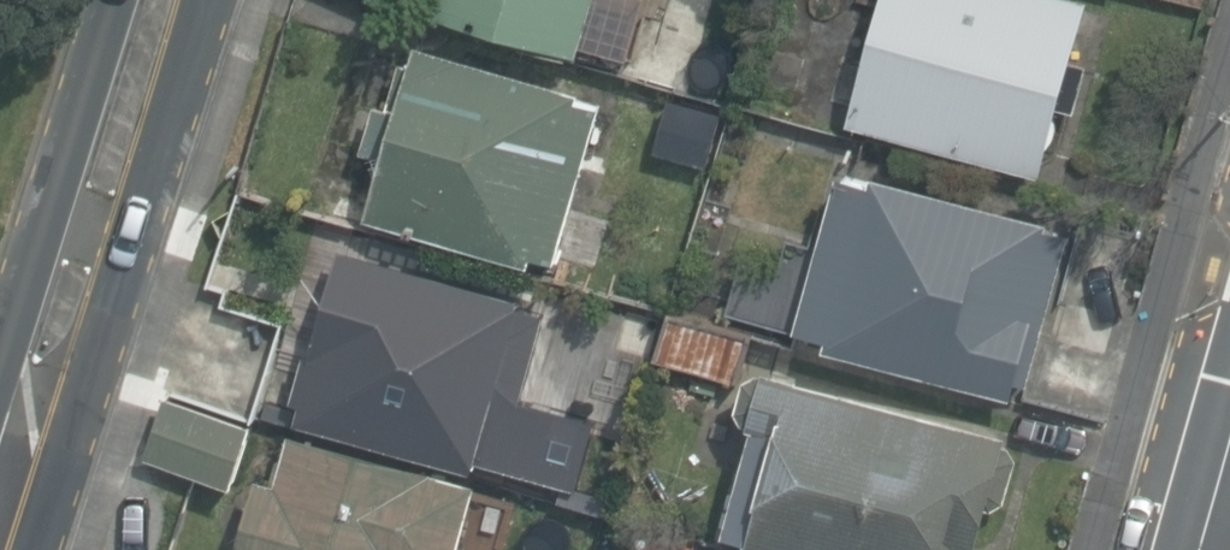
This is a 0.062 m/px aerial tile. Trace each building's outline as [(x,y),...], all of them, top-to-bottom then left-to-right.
[(573,0),(406,0),(405,3),(561,45),(573,0)] [(1019,167),(1066,0),(848,0),(817,111),(1019,167)] [(582,85),(389,36),(346,209),(539,257),(582,85)] [(699,116),(651,104),(637,155),(685,167),(699,116)] [(809,181),(769,327),(1092,417),(1113,344),(1015,317),(1042,216),(859,165),(851,193),(809,181)] [(528,300),(324,238),(272,412),(460,469),(464,457),(557,485),(578,413),(501,390),(528,300)] [(712,327),(652,312),(641,355),(701,371),(712,327)] [(973,495),(987,499),(1006,433),(747,360),(698,535),(752,549),(957,549),(973,495)] [(230,408),(151,389),(135,459),(214,477),(230,408)] [(459,483),(272,429),(258,480),(231,473),(209,549),(440,549),(459,483)]
